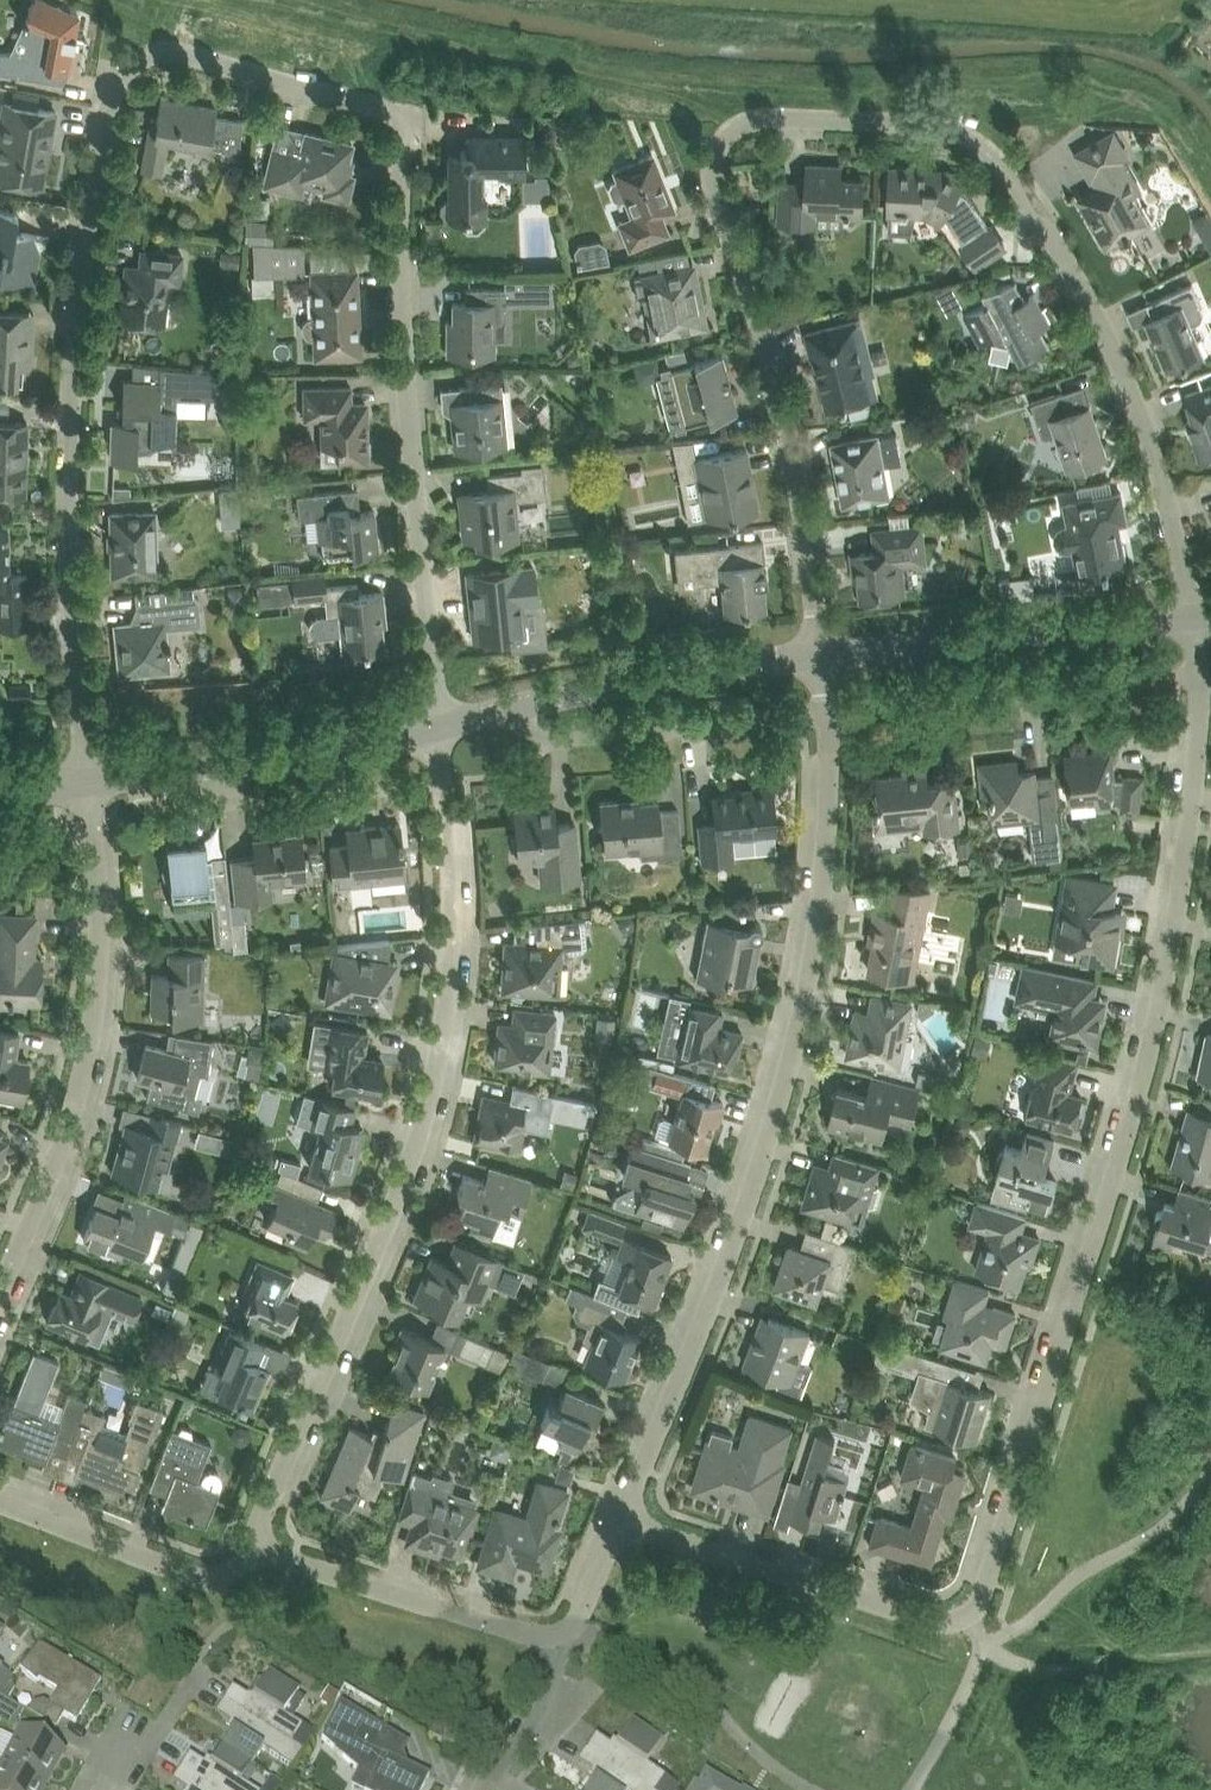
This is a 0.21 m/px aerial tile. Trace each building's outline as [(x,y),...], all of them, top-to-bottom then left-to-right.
[(78,47),(73,46),(79,15),(44,0),(34,0),(10,52),(0,52),(0,71),(63,83),(66,71),(73,72),(78,47)] [(239,158),(243,120),(216,116),(217,108),(161,99),(156,129),(150,128),(143,170),(161,174),(168,138),(222,149),(221,156),(239,158)] [(56,111),(4,102),(0,126),(0,178),(42,186),(56,111)] [(345,173),(352,143),(306,132),(300,154),(273,148),(268,171),(264,185),(301,193),(304,183),(324,188),(323,195),(325,195),(349,200),(354,175),(345,173)] [(1098,141),(1077,153),(1092,179),(1094,178),(1100,187),(1092,191),(1080,198),(1084,204),(1107,245),(1127,234),(1129,238),(1133,235),(1132,233),(1150,223),(1133,194),(1141,190),(1125,160),(1129,158),(1115,132),(1098,141)] [(523,161),(523,137),(467,137),(467,149),(465,149),(461,152),(461,157),(450,157),(450,198),(446,198),(441,204),(441,211),(446,217),(460,216),(460,222),(467,229),(478,229),(485,222),(485,173),(522,173),(523,161)] [(541,138),(530,138),(530,149),(541,149),(541,138)] [(529,168),(543,166),(541,151),(528,153),(529,168)] [(675,209),(653,154),(614,170),(617,178),(612,181),(609,187),(613,198),(620,201),(625,198),(632,216),(619,222),(629,247),(668,232),(661,214),(675,209)] [(863,217),(865,180),(841,179),(842,166),(809,164),(808,183),(782,182),(780,220),(812,221),(821,214),(821,206),(839,207),(838,209),(845,216),(863,217)] [(890,212),(889,230),(892,233),(912,233),(917,213),(925,214),(941,222),(944,217),(948,219),(965,244),(963,245),(977,266),(987,259),(1006,246),(992,225),(990,227),(969,196),(959,190),(965,180),(949,171),(928,170),(892,168),(891,192),(890,212)] [(549,199),(549,174),(535,175),(535,178),(536,199),(549,199)] [(39,250),(50,238),(50,236),(14,230),(18,209),(0,206),(0,275),(34,281),(39,250)] [(246,220),(245,242),(253,243),(273,243),(274,221),(246,220)] [(583,266),(613,261),(609,238),(579,243),(583,266)] [(255,275),(305,272),(304,244),(254,244),(255,275)] [(221,249),(220,264),(238,266),(240,252),(221,249)] [(125,280),(121,319),(144,322),(164,324),(168,282),(179,283),(182,254),(166,252),(142,250),(141,266),(133,266),(126,265),(125,280)] [(639,270),(658,266),(657,258),(637,261),(639,270)] [(693,278),(690,265),(667,269),(634,276),(638,299),(649,297),(657,337),(703,328),(700,314),(705,313),(698,277),(693,278)] [(315,357),(338,356),(361,355),(357,269),(311,271),(313,317),(311,317),(309,318),(307,318),(306,320),(305,321),(304,323),(303,325),(303,327),(303,329),(303,330),(304,332),(305,334),(307,335),(308,336),(310,337),(312,337),(314,338),(315,357)] [(465,302),(453,302),(453,320),(447,320),(447,332),(447,334),(447,354),(494,354),(495,354),(495,339),(495,338),(489,333),(489,321),(494,321),(495,321),(497,321),(497,320),(500,320),(506,314),(506,311),(506,303),(512,303),(552,304),(552,280),(506,280),(505,280),(505,288),(465,288),(465,302)] [(1021,360),(1030,356),(1051,344),(1050,342),(1048,343),(1040,329),(1052,322),(1036,293),(1026,298),(1017,282),(984,290),(990,300),(964,314),(980,344),(993,337),(994,340),(1009,343),(1011,342),(1021,360)] [(1156,316),(1148,319),(1169,368),(1184,362),(1186,364),(1205,356),(1204,354),(1209,352),(1203,337),(1197,339),(1191,324),(1202,320),(1205,311),(1193,283),(1172,293),(1150,302),(1156,316)] [(32,336),(28,336),(29,312),(0,310),(0,381),(22,383),(24,364),(31,365),(32,336)] [(830,327),(807,333),(813,358),(818,356),(827,392),(824,393),(829,410),(845,406),(845,408),(849,407),(852,419),(875,413),(871,397),(872,397),(881,395),(868,344),(862,319),(830,327)] [(571,348),(566,355),(567,363),(583,362),(580,347),(571,348)] [(687,350),(665,354),(669,369),(691,364),(687,350)] [(674,387),(666,400),(679,406),(684,425),(709,418),(709,419),(715,418),(738,412),(734,396),(730,387),(731,385),(731,384),(730,382),(723,354),(700,360),(694,362),(694,363),(691,364),(669,369),(674,387)] [(657,358),(634,364),(639,384),(657,379),(662,378),(661,374),(660,368),(657,358)] [(114,420),(112,459),(136,460),(137,450),(150,450),(160,441),(173,441),(175,409),(173,409),(174,396),(221,397),(222,385),(222,373),(161,367),(161,380),(148,380),(124,379),(123,421),(114,420)] [(222,373),(222,385),(238,386),(238,374),(222,373)] [(464,401),(452,402),(456,449),(480,447),(505,445),(504,430),(511,430),(509,410),(502,411),(499,383),(459,387),(460,388),(462,388),(464,401)] [(352,403),(352,386),(304,387),(304,418),(323,418),(324,461),(343,460),(367,460),(367,455),(370,451),(370,440),(366,437),(366,403),(352,403)] [(1187,394),(1195,417),(1188,419),(1201,457),(1210,454),(1210,386),(1187,394)] [(1071,412),(1064,392),(1032,403),(1043,435),(1047,437),(1057,434),(1069,469),(1086,463),(1108,456),(1091,405),(1071,412)] [(962,413),(959,419),(962,425),(968,427),(974,425),(976,419),(974,413),(968,410),(962,413)] [(27,421),(0,420),(0,493),(25,494),(27,421)] [(839,442),(833,443),(840,479),(845,503),(868,499),(890,495),(884,465),(903,462),(898,433),(879,436),(879,435),(862,437),(839,442)] [(695,457),(694,454),(692,441),(673,444),(688,521),(707,517),(707,518),(730,514),(730,516),(735,515),(759,510),(751,472),(745,474),(741,450),(747,449),(746,447),(695,457)] [(517,538),(514,500),(547,497),(544,469),(511,472),(487,474),(489,490),(460,493),(465,538),(487,536),(487,541),(517,538)] [(114,486),(114,497),(131,495),(131,486),(114,486)] [(220,489),(223,525),(240,523),(237,487),(220,489)] [(334,490),(297,494),(299,520),(316,518),(318,540),(322,540),(324,558),(355,555),(379,553),(374,510),(360,512),(358,488),(334,490)] [(1055,533),(1055,540),(1058,546),(1064,550),(1071,550),(1075,549),(1079,568),(1080,574),(1083,590),(1111,585),(1108,573),(1111,573),(1110,568),(1126,565),(1125,559),(1128,559),(1125,543),(1122,544),(1118,523),(1128,521),(1122,492),(1098,497),(1066,503),(1070,523),(1065,524),(1059,526),(1055,533)] [(113,574),(137,573),(157,573),(155,512),(111,513),(113,574)] [(29,627),(27,574),(10,575),(8,526),(0,527),(0,628),(29,627)] [(906,594),(902,563),(926,561),(922,526),(875,530),(877,551),(854,553),(855,566),(860,565),(863,599),(906,594)] [(759,572),(758,564),(763,564),(765,560),(764,542),(675,551),(677,572),(698,570),(699,584),(722,582),(723,589),(725,613),(766,608),(763,583),(765,583),(767,580),(767,574),(764,572),(759,572)] [(525,609),(524,603),(537,602),(533,565),(491,570),(467,572),(471,609),(476,608),(478,636),(474,637),(474,638),(527,633),(525,609)] [(326,587),(325,572),(292,576),(294,599),(326,596),(328,616),(318,616),(313,619),(311,624),(311,630),(314,633),(319,635),(342,633),(344,652),(384,648),(380,610),(385,610),(383,592),(359,594),(358,583),(326,587)] [(1011,578),(1001,579),(1003,598),(1013,597),(1011,578)] [(196,600),(194,586),(135,592),(136,606),(139,606),(196,600)] [(244,586),(228,588),(230,599),(235,603),(246,602),(244,586)] [(141,622),(115,624),(120,667),(120,674),(127,673),(148,671),(170,669),(169,660),(166,637),(166,627),(201,624),(199,600),(139,606),(141,622)] [(10,700),(31,699),(31,684),(9,685),(10,700)] [(41,732),(54,730),(53,717),(40,719),(41,732)] [(1071,755),(1067,755),(1072,801),(1096,798),(1097,805),(1114,803),(1114,802),(1123,801),(1122,810),(1133,812),(1140,812),(1144,777),(1126,775),(1126,778),(1114,777),(1113,766),(1111,751),(1092,753),(1071,755)] [(1015,774),(1014,768),(1018,767),(1017,761),(983,765),(986,794),(993,794),(993,799),(990,799),(992,815),(994,816),(995,824),(1030,820),(1035,861),(1051,859),(1064,858),(1058,797),(1055,773),(1035,776),(1035,772),(1015,774)] [(663,782),(680,777),(677,765),(660,769),(663,782)] [(929,782),(928,771),(878,776),(882,805),(876,806),(879,828),(926,822),(926,830),(960,826),(955,779),(929,782)] [(702,862),(733,859),(731,836),(776,831),(772,786),(748,788),(748,793),(712,796),(715,823),(699,824),(701,848),(702,862)] [(602,824),(599,828),(603,832),(605,852),(640,849),(657,847),(658,856),(682,854),(680,833),(678,809),(660,810),(659,803),(659,799),(655,800),(639,801),(639,798),(637,798),(627,799),(600,801),(602,824)] [(556,824),(554,806),(514,809),(519,860),(540,859),(542,882),(566,880),(580,879),(575,822),(556,824)] [(348,844),(330,846),(334,884),(373,881),(373,891),(405,888),(404,878),(405,878),(400,823),(361,827),(361,831),(347,833),(348,844)] [(297,834),(297,831),(285,832),(286,835),(253,838),(254,856),(231,859),(235,901),(273,897),(271,881),(307,878),(302,833),(297,834)] [(962,855),(973,854),(971,836),(960,837),(962,855)] [(173,903),(211,900),(206,843),(168,847),(168,853),(167,855),(165,857),(164,859),(163,862),(163,864),(162,867),(163,869),(163,872),(164,874),(170,875),(173,903)] [(226,854),(210,856),(214,895),(230,894),(226,854)] [(1064,858),(1051,859),(1053,869),(1066,868),(1064,858)] [(1070,874),(1058,940),(1080,944),(1078,957),(1091,959),(1115,963),(1120,934),(1125,934),(1129,911),(1117,909),(1115,908),(1119,883),(1115,882),(1070,874)] [(914,979),(931,889),(911,885),(893,887),(888,912),(876,910),(871,934),(877,935),(870,970),(914,979)] [(710,906),(710,886),(698,886),(698,906),(710,906)] [(755,923),(753,904),(761,903),(761,902),(710,906),(709,908),(714,907),(712,920),(707,919),(696,978),(700,979),(724,983),(725,977),(753,983),(753,981),(749,981),(752,964),(756,965),(760,949),(753,948),(755,937),(757,937),(758,937),(760,936),(761,935),(762,934),(763,932),(763,931),(763,929),(763,928),(762,926),(761,925),(760,924),(758,923),(757,923),(755,923)] [(36,915),(0,913),(0,1004),(3,1004),(26,1005),(27,999),(40,1000),(42,958),(34,958),(36,915)] [(506,948),(503,989),(558,993),(558,982),(561,947),(569,946),(569,951),(582,950),(587,945),(585,917),(515,924),(514,940),(506,939),(506,948)] [(245,919),(232,920),(234,940),(233,940),(234,949),(248,948),(245,919)] [(232,920),(217,922),(218,932),(219,941),(233,940),(234,940),(232,920)] [(389,960),(391,942),(391,939),(368,940),(338,945),(337,950),(333,950),(326,1001),(391,1011),(394,990),(396,991),(398,976),(396,976),(397,971),(391,970),(392,961),(389,960)] [(203,1018),(205,954),(169,953),(168,975),(152,974),(151,1011),(167,1011),(167,1017),(191,1018),(203,1018)] [(991,959),(988,973),(996,975),(999,961),(991,959)] [(1023,964),(1015,1002),(1055,1011),(1050,1036),(1064,1039),(1063,1043),(1082,1047),(1081,1051),(1079,1050),(1078,1059),(1079,1060),(1088,1062),(1092,1045),(1095,1045),(1099,1046),(1109,997),(1097,995),(1100,980),(1023,964)] [(691,998),(670,993),(666,1013),(685,1017),(676,1058),(727,1070),(730,1056),(736,1057),(742,1032),(719,1026),(723,1011),(690,1003),(691,998)] [(856,1018),(848,1055),(872,1059),(901,1065),(907,1034),(910,1035),(914,1018),(910,1017),(913,1002),(898,999),(875,994),(871,1011),(857,1008),(856,1018)] [(921,999),(919,1010),(921,1014),(933,1005),(930,1001),(921,999)] [(554,1029),(556,1012),(515,1007),(513,1023),(499,1021),(495,1061),(519,1063),(518,1068),(549,1071),(552,1043),(557,1044),(558,1029),(554,1029)] [(281,1035),(294,1024),(283,1011),(270,1021),(281,1035)] [(602,1017),(600,1041),(613,1042),(615,1018),(602,1017)] [(314,1021),(311,1043),(328,1046),(325,1066),(336,1068),(333,1086),(354,1090),(377,1094),(383,1058),(364,1055),(368,1030),(344,1026),(332,1023),(331,1024),(314,1021)] [(19,1033),(0,1029),(0,1096),(1,1096),(2,1091),(23,1095),(29,1060),(15,1057),(19,1033)] [(147,1044),(138,1077),(152,1081),(147,1097),(170,1103),(199,1110),(202,1097),(195,1095),(200,1073),(208,1074),(210,1066),(214,1039),(200,1036),(176,1033),(173,1051),(147,1044)] [(1200,1075),(1210,1077),(1210,1033),(1209,1033),(1204,1054),(1201,1072),(1200,1075)] [(988,1056),(993,1038),(978,1035),(973,1052),(988,1056)] [(250,1045),(248,1061),(264,1064),(267,1047),(250,1045)] [(1070,1092),(1077,1067),(1079,1060),(1046,1051),(1037,1084),(1028,1117),(1074,1129),(1083,1096),(1070,1092)] [(638,1053),(636,1060),(646,1063),(648,1064),(673,1071),(675,1062),(657,1057),(638,1053)] [(648,1064),(644,1077),(650,1079),(648,1084),(683,1095),(675,1120),(664,1117),(660,1119),(655,1134),(660,1135),(659,1137),(704,1151),(713,1121),(719,1103),(723,1104),(723,1103),(710,1099),(705,1097),(709,1084),(709,1083),(673,1071),(648,1064)] [(921,1069),(918,1082),(930,1085),(933,1073),(921,1069)] [(833,1108),(829,1126),(852,1132),(870,1137),(884,1141),(888,1126),(890,1118),(913,1124),(922,1088),(896,1081),(873,1075),(868,1093),(839,1086),(837,1093),(834,1092),(830,1108),(833,1108)] [(484,1106),(477,1138),(500,1142),(518,1146),(522,1126),(547,1132),(550,1116),(591,1124),(595,1102),(555,1094),(519,1086),(518,1088),(519,1088),(516,1103),(510,1102),(491,1098),(489,1107),(484,1106)] [(304,1092),(296,1121),(309,1125),(320,1128),(310,1165),(327,1171),(350,1177),(356,1156),(364,1129),(360,1128),(350,1125),(355,1107),(332,1100),(317,1096),(304,1092)] [(1190,1109),(1174,1163),(1197,1170),(1210,1174),(1210,1115),(1190,1109)] [(176,1138),(181,1121),(175,1119),(152,1113),(148,1128),(126,1123),(113,1172),(157,1184),(162,1166),(167,1167),(175,1137),(176,1138)] [(963,1113),(953,1125),(965,1134),(975,1123),(963,1113)] [(1047,1168),(1056,1140),(1033,1133),(1028,1132),(1023,1149),(1008,1144),(1009,1143),(1008,1142),(1006,1147),(1004,1149),(1002,1151),(1000,1153),(999,1155),(998,1158),(998,1160),(997,1163),(997,1166),(998,1168),(999,1171),(997,1176),(999,1176),(999,1175),(1016,1180),(1013,1191),(1029,1195),(1027,1202),(1049,1209),(1058,1181),(1037,1174),(1040,1166),(1047,1168)] [(225,1136),(221,1151),(233,1154),(237,1139),(225,1136)] [(645,1138),(642,1146),(669,1154),(671,1146),(645,1138)] [(633,1143),(623,1173),(643,1180),(635,1208),(662,1217),(684,1224),(695,1192),(686,1189),(691,1175),(686,1173),(689,1162),(690,1161),(682,1158),(669,1154),(642,1146),(633,1143)] [(874,1186),(880,1164),(836,1151),(829,1174),(815,1169),(805,1200),(821,1205),(820,1211),(863,1224),(868,1206),(878,1209),(884,1189),(874,1186)] [(278,1167),(282,1168),(298,1175),(301,1162),(281,1156),(278,1167)] [(932,1180),(938,1162),(926,1158),(921,1177),(932,1180)] [(521,1213),(532,1178),(489,1164),(488,1167),(494,1169),(490,1182),(464,1174),(458,1194),(465,1196),(459,1216),(480,1223),(477,1230),(492,1234),(501,1207),(521,1213)] [(282,1168),(276,1184),(269,1200),(275,1203),(268,1221),(288,1229),(285,1237),(307,1246),(314,1230),(325,1234),(336,1209),(317,1201),(291,1190),(298,1175),(282,1168)] [(574,1188),(579,1171),(566,1168),(561,1184),(574,1188)] [(1163,1210),(1158,1211),(1157,1217),(1160,1221),(1154,1241),(1171,1247),(1174,1237),(1206,1247),(1210,1234),(1210,1235),(1210,1196),(1181,1187),(1176,1202),(1167,1199),(1163,1210)] [(97,1205),(84,1238),(106,1247),(120,1252),(122,1247),(142,1254),(154,1222),(171,1229),(177,1216),(177,1215),(178,1213),(151,1202),(125,1192),(125,1194),(127,1195),(125,1198),(119,1214),(97,1205)] [(979,1200),(971,1224),(990,1230),(977,1269),(998,1276),(1021,1283),(1027,1263),(1032,1264),(1040,1237),(1022,1231),(1026,1218),(1027,1215),(1004,1208),(979,1200)] [(618,1238),(624,1221),(591,1209),(584,1226),(618,1238)] [(177,1216),(171,1229),(184,1234),(189,1220),(177,1215),(177,1216)] [(828,1219),(823,1233),(834,1236),(838,1222),(828,1219)] [(843,1290),(858,1245),(831,1236),(809,1228),(799,1256),(787,1252),(775,1287),(810,1299),(816,1280),(843,1290)] [(600,1278),(594,1293),(627,1307),(637,1311),(642,1298),(654,1303),(672,1255),(650,1247),(624,1237),(618,1253),(631,1258),(620,1287),(600,1278)] [(525,1269),(498,1258),(457,1241),(447,1263),(432,1256),(415,1297),(457,1315),(466,1293),(481,1299),(488,1281),(515,1292),(525,1269)] [(286,1330),(298,1301),(285,1295),(293,1275),(258,1260),(244,1293),(252,1296),(245,1313),(286,1330)] [(98,1341),(112,1309),(132,1318),(142,1296),(110,1283),(110,1282),(104,1279),(82,1270),(74,1288),(77,1290),(74,1295),(60,1289),(47,1320),(88,1338),(88,1337),(98,1341)] [(940,1320),(935,1338),(943,1340),(942,1345),(965,1352),(987,1359),(993,1341),(1006,1345),(1016,1313),(995,1306),(986,1303),(990,1289),(968,1281),(956,1278),(945,1316),(950,1317),(948,1323),(940,1320)] [(594,1293),(588,1291),(571,1284),(566,1297),(577,1302),(574,1311),(577,1321),(588,1325),(581,1341),(593,1346),(587,1361),(624,1376),(640,1336),(623,1330),(626,1323),(616,1319),(621,1306),(627,1308),(627,1307),(594,1293)] [(157,1301),(152,1312),(168,1319),(172,1308),(157,1301)] [(177,1306),(171,1321),(183,1327),(190,1311),(177,1306)] [(755,1337),(745,1363),(768,1371),(786,1379),(794,1359),(800,1361),(811,1332),(792,1325),(764,1314),(758,1330),(755,1337)] [(427,1388),(445,1345),(402,1327),(395,1343),(401,1345),(390,1372),(411,1382),(427,1388)] [(486,1364),(495,1345),(460,1330),(451,1349),(486,1364)] [(253,1407),(270,1368),(258,1362),(265,1345),(243,1336),(231,1331),(215,1369),(225,1374),(218,1392),(231,1398),(253,1407)] [(966,1366),(944,1359),(931,1355),(883,1340),(882,1344),(875,1365),(885,1368),(887,1360),(925,1372),(919,1394),(941,1408),(935,1426),(954,1432),(977,1439),(992,1391),(958,1381),(962,1366),(966,1367),(966,1366)] [(515,1346),(509,1361),(517,1364),(521,1366),(526,1354),(527,1352),(515,1346)] [(59,1361),(34,1351),(14,1402),(12,1402),(3,1426),(0,1425),(0,1432),(0,1434),(0,1444),(45,1462),(55,1437),(70,1443),(65,1454),(87,1399),(69,1392),(58,1420),(39,1412),(59,1361)] [(135,1375),(103,1362),(98,1375),(130,1388),(135,1375)] [(596,1418),(603,1400),(565,1384),(558,1402),(551,1399),(548,1405),(549,1405),(541,1423),(562,1432),(559,1440),(577,1448),(580,1440),(585,1442),(601,1440),(602,1442),(603,1442),(600,1420),(596,1418)] [(87,1399),(65,1454),(80,1460),(75,1473),(100,1483),(131,1495),(141,1470),(138,1469),(153,1430),(156,1430),(164,1410),(136,1399),(128,1420),(131,1421),(127,1432),(103,1423),(106,1415),(85,1407),(87,1399)] [(410,1456),(424,1411),(416,1408),(394,1401),(382,1439),(372,1436),(373,1435),(351,1426),(322,1496),(350,1508),(359,1487),(374,1494),(383,1472),(403,1479),(410,1456)] [(700,1477),(696,1488),(707,1492),(707,1493),(730,1501),(769,1513),(771,1509),(778,1486),(785,1463),(782,1462),(792,1428),(774,1422),(752,1415),(741,1449),(733,1447),(736,1437),(713,1430),(710,1440),(698,1477),(700,1477)] [(193,1436),(193,1430),(184,1426),(179,1430),(173,1428),(159,1465),(150,1487),(167,1493),(162,1507),(167,1515),(175,1512),(206,1524),(222,1484),(222,1482),(222,1480),(222,1479),(221,1477),(220,1475),(219,1474),(218,1473),(216,1472),(214,1471),(212,1471),(210,1471),(209,1472),(207,1473),(206,1474),(204,1475),(203,1477),(199,1475),(212,1443),(193,1436)] [(843,1495),(848,1478),(826,1471),(836,1439),(819,1434),(800,1493),(786,1489),(782,1503),(796,1507),(792,1520),(817,1528),(820,1526),(824,1514),(836,1517),(843,1495)] [(494,1437),(491,1445),(497,1456),(506,1459),(511,1442),(502,1440),(494,1437)] [(878,1523),(871,1545),(908,1557),(909,1555),(932,1562),(947,1515),(952,1517),(966,1474),(954,1470),(958,1458),(935,1451),(913,1444),(903,1476),(905,1477),(927,1484),(922,1501),(914,1526),(881,1516),(878,1523)] [(560,1463),(556,1477),(569,1481),(574,1468),(560,1463)] [(431,1476),(413,1471),(411,1480),(406,1493),(406,1494),(398,1517),(413,1521),(407,1542),(430,1549),(432,1543),(460,1552),(468,1528),(472,1529),(479,1508),(451,1499),(453,1493),(450,1492),(454,1479),(433,1472),(431,1476)] [(487,1542),(480,1565),(511,1575),(516,1556),(528,1560),(528,1562),(546,1568),(558,1528),(555,1527),(567,1490),(544,1483),(537,1481),(527,1516),(497,1508),(487,1542)] [(100,1683),(38,1646),(24,1663),(18,1671),(35,1685),(37,1682),(55,1693),(47,1706),(42,1703),(32,1706),(27,1715),(34,1719),(54,1731),(62,1717),(75,1725),(100,1683)] [(7,1683),(11,1679),(0,1670),(0,1692),(7,1683)] [(298,1692),(267,1673),(260,1684),(256,1683),(252,1689),(254,1693),(252,1696),(246,1698),(231,1688),(222,1701),(291,1745),(303,1753),(314,1735),(290,1720),(302,1701),(295,1697),(298,1692)] [(6,1703),(13,1691),(11,1686),(7,1683),(0,1692),(0,1700),(6,1703)] [(329,1690),(320,1704),(330,1710),(338,1696),(329,1690)] [(22,1712),(6,1703),(0,1700),(0,1725),(12,1731),(22,1712)] [(222,1701),(213,1715),(229,1725),(230,1731),(220,1747),(250,1767),(261,1751),(280,1763),(292,1770),(303,1753),(291,1745),(222,1701)] [(320,1741),(356,1771),(348,1787),(353,1789),(421,1789),(428,1777),(374,1750),(383,1732),(338,1705),(320,1741)] [(585,1749),(645,1789),(656,1789),(664,1778),(645,1765),(661,1742),(631,1722),(615,1745),(609,1746),(594,1736),(585,1749)] [(439,1742),(445,1732),(432,1725),(426,1735),(439,1742)] [(43,1785),(61,1751),(20,1730),(3,1764),(43,1785)] [(220,1747),(209,1764),(203,1765),(188,1755),(179,1769),(212,1789),(251,1789),(240,1783),(250,1767),(220,1747)] [(576,1763),(591,1773),(592,1779),(585,1789),(645,1789),(585,1749),(576,1763)] [(43,1785),(3,1764),(0,1769),(0,1789),(40,1789),(43,1785)] [(170,1782),(182,1789),(212,1789),(179,1769),(170,1782)] [(705,1775),(699,1786),(695,1784),(692,1789),(731,1789),(705,1775)] [(656,1789),(674,1789),(676,1786),(664,1778),(656,1789)]
